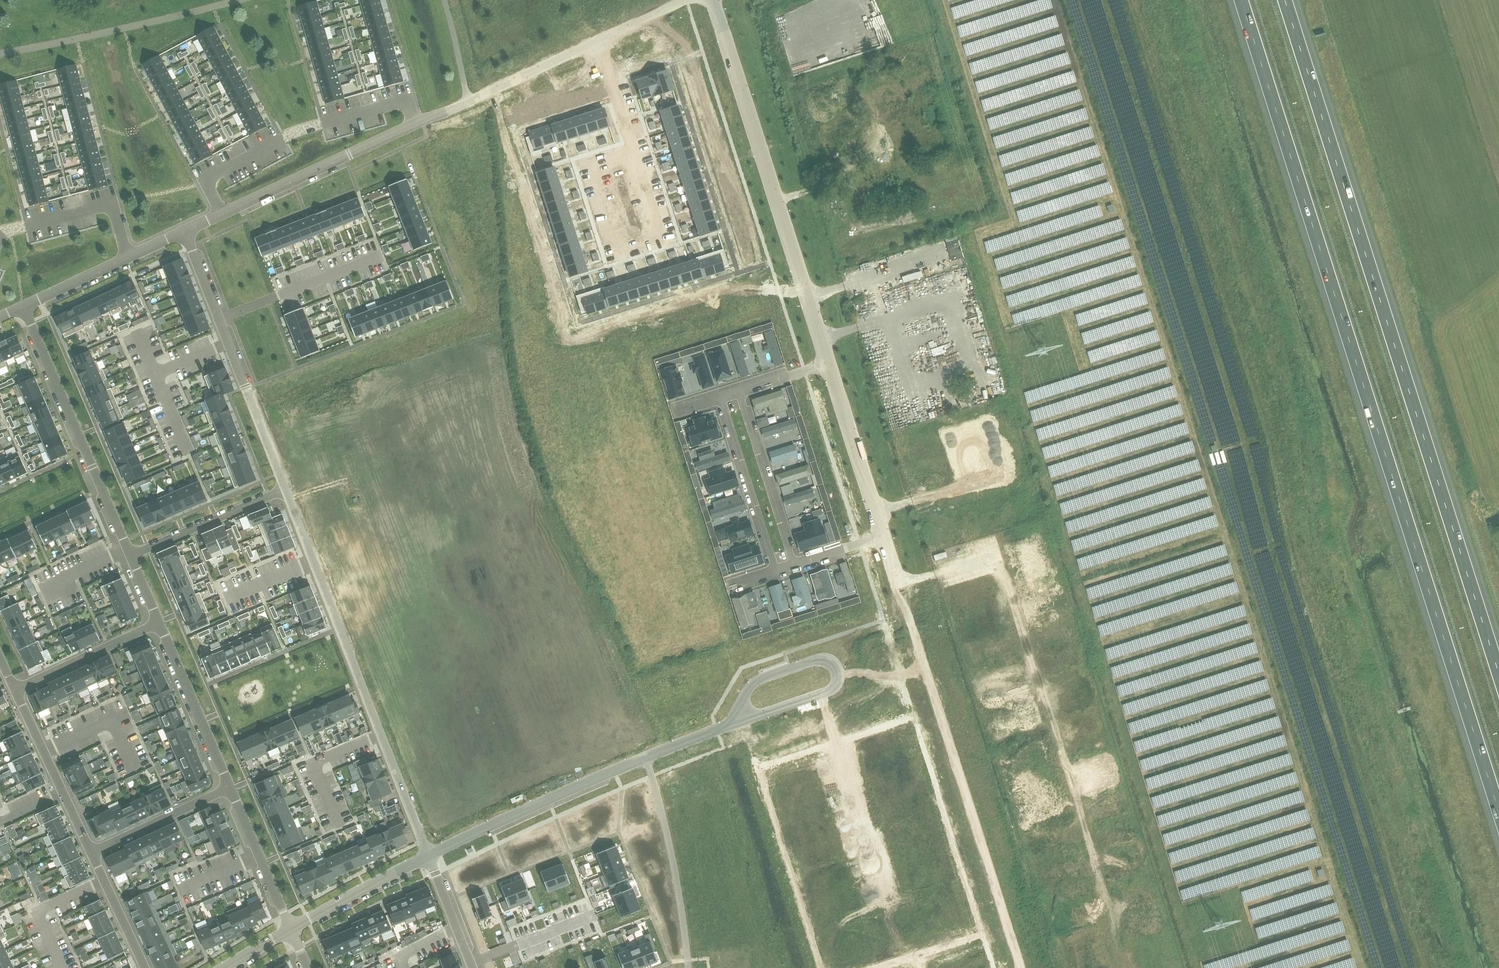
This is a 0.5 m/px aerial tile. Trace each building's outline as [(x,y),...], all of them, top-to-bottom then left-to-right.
[(361,5),(365,17),(383,11),(379,0),(361,5)] [(303,22),(320,17),(317,5),(299,10),(303,22)] [(383,11),(365,17),(368,28),(386,23),(383,11)] [(303,22),(306,33),(324,28),(320,17),(303,22)] [(368,28),(371,39),(389,34),(386,23),(368,28)] [(327,40),(324,28),(306,33),(309,45),(327,40)] [(204,50),(221,41),(215,30),(198,39),(204,50)] [(371,39),(375,51),(393,46),(389,34),(371,39)] [(309,45),(312,56),(330,51),(327,40),(309,45)] [(221,41),(204,50),(210,60),(226,51),(221,41)] [(378,62),(396,57),(393,46),(375,51),(378,62)] [(226,51),(210,60),(215,71),(232,62),(226,51)] [(333,63),(330,51),(312,56),(316,68),(333,63)] [(381,74),(399,69),(396,57),(378,62),(381,74)] [(144,67),(150,78),(166,70),(161,59),(144,67)] [(215,71),(221,81),(237,72),(232,62),(215,71)] [(319,79),(337,74),(333,63),(316,68),(319,79)] [(58,73),(62,85),(80,80),(76,68),(58,73)] [(402,81),(399,69),(381,74),(385,86),(402,81)] [(166,70),(150,78),(156,89),(172,80),(166,70)] [(667,70),(656,74),(663,93),(664,93),(673,90),(667,70)] [(243,83),(237,72),(221,81),(227,92),(243,83)] [(322,91),(340,85),(337,74),(319,79),(322,91)] [(656,74),(647,77),(653,96),(661,94),(663,93),(656,74)] [(647,78),(636,81),(642,99),(652,95),(652,96),(653,96),(647,77),(646,77),(647,78)] [(65,97),(83,92),(80,80),(62,85),(65,97)] [(172,80),(156,89),(161,99),(178,91),(172,80)] [(249,93),(243,83),(227,92),(232,102),(249,93)] [(2,101),(20,96),(17,84),(0,88),(0,92),(2,101)] [(340,85),(322,91),(326,103),(343,97),(340,85)] [(161,99),(167,110),(183,101),(178,91),(161,99)] [(86,103),(83,92),(65,97),(68,108),(86,103)] [(238,113),(254,104),(249,93),(232,102),(238,113)] [(2,101),(5,112),(23,107),(20,96),(2,101)] [(172,120),(189,112),(183,101),(167,110),(172,120)] [(68,108),(71,120),(89,115),(86,103),(68,108)] [(254,104),(238,113),(243,123),(260,114),(254,104)] [(678,106),(661,111),(664,122),(681,116),(678,106)] [(26,119),(23,107),(5,112),(8,124),(26,119)] [(604,109),(593,112),(598,130),(609,126),(604,109)] [(178,131),(194,122),(189,112),(172,120),(178,131)] [(593,112),(583,116),(588,133),(598,130),(593,112)] [(266,125),(260,114),(243,123),(249,134),(266,125)] [(92,126),(89,115),(71,120),(74,131),(92,126)] [(583,116),(572,119),(578,136),(588,133),(583,116)] [(681,116),(664,122),(667,132),(685,127),(681,116)] [(29,130),(26,119),(8,124),(11,135),(29,130)] [(572,119),(562,122),(568,139),(578,136),(572,119)] [(178,131),(184,141),(200,133),(194,122),(178,131)] [(562,122),(552,125),(558,145),(558,142),(568,139),(562,122)] [(552,125),(539,130),(545,149),(558,145),(552,125)] [(95,138),(92,126),(74,131),(77,143),(95,138)] [(685,127),(667,132),(671,142),(688,137),(685,127)] [(14,147),(32,142),(29,130),(11,135),(14,147)] [(530,136),(525,138),(531,154),(545,149),(539,130),(529,133),(530,136)] [(206,143),(200,133),(184,141),(189,152),(206,143)] [(688,137),(671,142),(674,153),(691,147),(688,137)] [(77,143),(80,154),(98,149),(95,138),(77,143)] [(18,158),(35,153),(32,142),(14,147),(18,158)] [(212,154),(206,143),(189,152),(195,163),(212,154)] [(691,147),(674,153),(677,163),(694,158),(691,147)] [(98,149),(80,154),(83,166),(101,161),(98,149)] [(18,158),(21,170),(39,165),(35,153),(18,158)] [(694,158),(677,163),(680,173),(698,168),(694,158)] [(86,177),(104,172),(101,161),(83,166),(86,177)] [(24,181),(42,176),(39,165),(21,170),(24,181)] [(554,167),(537,173),(540,183),(557,178),(554,167)] [(698,168),(680,173),(684,184),(701,178),(698,168)] [(104,172),(86,177),(89,189),(107,184),(104,172)] [(913,173),(895,179),(899,191),(917,185),(913,173)] [(45,188),(42,176),(24,181),(27,193),(45,188)] [(557,178),(540,183),(543,194),(561,188),(557,178)] [(701,178),(684,184),(687,194),(704,188),(701,178)] [(406,179),(388,186),(393,197),(411,190),(406,179)] [(48,200),(45,188),(27,193),(30,205),(48,200)] [(561,188),(543,194),(547,204),(564,199),(561,188)] [(704,188),(687,194),(690,204),(707,199),(704,188)] [(411,190),(393,197),(397,208),(415,201),(411,190)] [(358,198),(347,202),(354,220),(365,216),(358,198)] [(564,199),(547,204),(550,214),(567,209),(564,199)] [(707,199),(690,204),(694,214),(711,209),(707,199)] [(415,201),(397,208),(401,218),(419,211),(415,201)] [(347,202),(337,206),(344,224),(354,220),(347,202)] [(337,206),(327,210),(334,228),(344,224),(337,206)] [(567,209),(550,214),(553,225),(570,219),(567,209)] [(711,209),(694,214),(697,225),(714,219),(711,209)] [(327,210),(317,214),(324,232),(334,228),(327,210)] [(419,211),(401,218),(405,229),(423,222),(419,211)] [(317,214),(306,218),(314,236),(324,232),(317,214)] [(306,218),(296,222),(304,240),(314,236),(306,218)] [(570,219),(553,225),(556,235),(574,230),(570,219)] [(714,219),(697,225),(700,236),(717,230),(714,219)] [(296,222),(286,226),(293,244),(304,240),(296,222)] [(423,222),(405,229),(409,240),(427,232),(423,222)] [(286,226),(276,230),(283,248),(293,244),(286,226)] [(276,230),(266,234),(273,252),(283,248),(276,230)] [(574,230),(556,235),(560,245),(577,240),(574,230)] [(427,232),(409,240),(414,251),(432,244),(427,232)] [(266,234),(255,238),(262,257),(273,252),(266,234)] [(577,240),(560,245),(563,256),(580,250),(577,240)] [(723,249),(709,253),(715,273),(724,270),(723,266),(728,265),(723,249)] [(580,250),(563,256),(566,266),(583,260),(580,250)] [(709,253),(696,258),(702,277),(715,273),(709,253)] [(696,260),(686,263),(692,280),(702,277),(696,258),(695,258),(696,260)] [(168,278),(187,270),(183,259),(164,266),(168,278)] [(583,260),(566,266),(570,277),(587,271),(583,260)] [(686,263),(676,266),(681,284),(692,280),(686,263)] [(676,266),(666,270),(671,287),(681,284),(676,266)] [(187,270),(168,278),(172,287),(191,280),(187,270)] [(666,270),(655,273),(661,290),(671,287),(666,270)] [(655,273),(645,276),(651,293),(661,290),(655,273)] [(645,276),(635,280),(640,297),(651,293),(645,276)] [(176,296),(194,289),(191,280),(172,287),(176,296)] [(635,280),(625,283),(630,300),(640,297),(635,280)] [(122,286),(121,286),(131,307),(136,304),(138,310),(144,307),(143,305),(142,302),(132,281),(131,281),(122,286)] [(446,281),(435,285),(442,303),(453,299),(446,281)] [(625,283),(614,286),(620,303),(630,300),(625,283)] [(435,285),(426,289),(433,307),(442,303),(435,285)] [(121,286),(112,290),(122,311),(121,310),(120,307),(129,303),(130,306),(131,307),(121,286)] [(604,287),(603,287),(609,306),(620,303),(614,286),(604,289),(604,287)] [(603,287),(590,291),(596,311),(609,306),(603,287)] [(198,299),(194,289),(176,296),(179,306),(198,299)] [(426,289),(416,292),(423,311),(433,307),(426,289)] [(112,290),(103,295),(113,315),(122,311),(112,290)] [(590,291),(576,296),(581,312),(586,310),(587,314),(596,311),(590,291)] [(416,292),(407,296),(414,314),(423,311),(416,292)] [(103,295),(94,299),(101,315),(110,311),(112,315),(113,315),(103,295)] [(407,296),(397,300),(404,318),(414,314),(407,296)] [(94,299),(84,303),(94,323),(92,319),(101,315),(94,299)] [(198,299),(179,306),(183,315),(202,308),(198,299)] [(397,300),(388,303),(395,322),(404,318),(397,300)] [(84,303),(75,308),(85,328),(85,327),(94,323),(84,303)] [(388,303),(378,307),(385,325),(395,322),(388,303)] [(378,307),(369,311),(376,329),(385,325),(378,307)] [(75,308),(66,312),(76,333),(85,328),(75,308)] [(202,308),(183,315),(187,325),(206,318),(202,308)] [(303,308),(284,315),(289,326),(307,319),(303,308)] [(369,311),(359,315),(366,333),(376,329),(369,311)] [(56,317),(55,317),(63,333),(65,338),(76,333),(66,312),(65,312),(56,317)] [(359,315),(348,319),(355,337),(366,333),(359,315)] [(206,318),(187,325),(191,336),(210,329),(206,318)] [(307,319),(289,326),(293,337),(311,329),(307,319)] [(761,325),(749,329),(751,335),(774,328),(772,322),(761,325)] [(311,329),(293,337),(297,347),(315,340),(311,329)] [(738,332),(726,337),(728,342),(751,335),(749,329),(739,333),(738,332)] [(764,334),(775,367),(784,364),(774,331),(764,334)] [(6,340),(15,359),(25,354),(16,335),(6,340)] [(703,344),(705,350),(728,342),(726,337),(716,340),(703,344)] [(6,340),(0,343),(0,352),(7,366),(5,361),(14,357),(15,359),(6,340)] [(315,340),(297,347),(301,358),(320,351),(315,340)] [(740,342),(730,345),(739,378),(749,375),(740,342)] [(693,347),(678,352),(680,358),(705,350),(703,344),(693,347)] [(727,383),(717,349),(706,353),(717,386),(727,383)] [(78,369),(96,361),(94,362),(90,351),(73,358),(78,369)] [(680,358),(678,352),(668,355),(654,360),(655,365),(680,358)] [(692,358),(701,390),(714,386),(705,354),(692,358)] [(78,369),(82,379),(103,370),(103,369),(100,370),(96,361),(78,369)] [(676,365),(659,370),(667,401),(685,396),(676,365)] [(204,376),(208,387),(230,379),(228,374),(225,368),(204,376)] [(82,379),(86,388),(107,379),(103,370),(82,379)] [(18,397),(40,387),(35,377),(13,386),(18,397)] [(107,379),(86,388),(90,397),(111,388),(106,390),(103,381),(107,379)] [(230,379),(208,387),(212,397),(213,398),(223,394),(234,390),(232,384),(230,379)] [(786,387),(795,417),(801,415),(795,395),(792,385),(786,387)] [(26,404),(44,397),(40,387),(18,397),(22,395),(26,404)] [(90,397),(94,407),(115,398),(111,388),(90,397)] [(790,410),(783,390),(751,399),(756,412),(770,408),(772,416),(790,410)] [(143,397),(141,391),(134,394),(136,399),(143,397)] [(227,405),(223,394),(213,398),(212,397),(206,400),(210,411),(205,413),(206,413),(227,405)] [(30,414),(48,406),(44,397),(26,404),(30,414)] [(98,416),(119,407),(115,398),(94,407),(98,416)] [(210,424),(231,415),(227,405),(206,413),(210,424)] [(30,414),(28,415),(32,424),(52,415),(48,406),(30,414)] [(119,407),(98,416),(103,427),(124,418),(119,407)] [(52,415),(32,424),(36,433),(56,425),(52,415)] [(235,426),(231,415),(210,424),(214,422),(218,432),(214,434),(235,426)] [(766,415),(757,417),(760,425),(768,423),(766,415)] [(801,415),(795,417),(803,439),(808,438),(805,425),(804,425),(801,415)] [(680,442),(683,452),(689,450),(679,421),(674,423),(679,442),(680,442)] [(105,431),(109,442),(128,434),(123,423),(105,431)] [(716,423),(686,433),(691,447),(720,438),(716,423)] [(765,443),(797,433),(794,424),(762,434),(765,443)] [(56,425),(36,433),(36,434),(38,433),(42,442),(60,434),(56,425)] [(214,434),(218,445),(239,437),(235,426),(214,434)] [(60,434),(42,442),(46,451),(64,443),(60,434)] [(109,442),(114,452),(132,444),(128,434),(109,442)] [(243,447),(239,437),(218,445),(222,455),(243,447)] [(803,439),(810,462),(816,460),(812,448),(808,438),(803,439)] [(64,443),(46,451),(51,461),(68,454),(64,443)] [(132,444),(114,452),(118,462),(136,454),(132,444)] [(772,467),(800,458),(796,445),(768,453),(772,467)] [(243,447),(222,455),(226,466),(248,458),(247,457),(248,457),(244,447),(243,447)] [(691,458),(689,450),(683,452),(687,465),(690,475),(696,473),(691,458)] [(17,451),(6,456),(16,478),(28,473),(18,451),(17,451)] [(699,472),(731,461),(728,451),(696,462),(699,472)] [(122,472),(141,464),(136,454),(118,462),(122,472)] [(16,478),(6,456),(0,459),(0,469),(6,483),(16,478)] [(231,477),(252,468),(248,458),(226,466),(231,477)] [(810,462),(817,485),(823,483),(819,471),(816,460),(810,462)] [(145,475),(141,464),(122,472),(127,483),(145,475)] [(778,488),(814,477),(811,465),(774,476),(778,488)] [(256,479),(252,468),(231,477),(235,488),(256,479)] [(696,473),(690,475),(695,489),(698,500),(704,498),(701,487),(703,487),(698,472),(696,473)] [(735,472),(706,481),(711,495),(739,486),(735,472)] [(199,482),(188,486),(196,505),(207,500),(199,482)] [(823,483),(817,485),(820,495),(826,494),(823,483)] [(196,505),(188,486),(178,491),(186,509),(196,505)] [(783,498),(787,514),(822,504),(817,488),(783,498)] [(168,495),(176,514),(186,509),(178,491),(168,495)] [(168,495),(158,499),(166,518),(176,514),(168,495)] [(738,496),(713,503),(716,513),(740,506),(738,496)] [(702,512),(705,523),(711,521),(704,498),(698,500),(702,512)] [(166,518),(158,499),(148,503),(156,522),(166,518)] [(77,506),(86,524),(96,519),(88,501),(77,506)] [(145,527),(156,522),(148,503),(137,508),(145,527)] [(86,524),(77,506),(67,511),(76,530),(76,529),(86,524)] [(251,528),(258,525),(258,524),(272,518),(268,507),(246,516),(251,528)] [(821,508),(812,511),(814,517),(823,514),(821,508)] [(835,520),(831,510),(826,512),(829,522),(835,541),(841,539),(835,520)] [(66,535),(76,530),(67,511),(67,512),(57,516),(66,535)] [(282,514),(272,518),(258,524),(258,525),(262,535),(287,525),(282,514)] [(47,521),(55,540),(66,535),(57,516),(47,521)] [(730,542),(755,534),(751,520),(726,529),(730,542)] [(45,545),(55,540),(47,521),(36,526),(45,545)] [(710,538),(714,548),(719,546),(711,521),(705,523),(710,538)] [(830,543),(835,541),(829,522),(824,523),(830,543)] [(223,525),(213,530),(223,554),(221,549),(231,545),(234,552),(241,549),(232,529),(226,532),(223,525)] [(291,536),(287,525),(262,535),(267,545),(291,536)] [(18,535),(27,553),(37,548),(29,530),(28,530),(18,535)] [(206,561),(223,554),(213,530),(202,535),(207,547),(201,550),(206,561)] [(826,532),(797,540),(801,552),(830,544),(826,532)] [(7,538),(16,557),(17,558),(27,553),(18,535),(8,539),(8,538),(7,538)] [(295,547),(291,536),(267,545),(267,546),(271,544),(275,555),(295,547)] [(0,542),(0,549),(6,562),(16,557),(7,538),(0,542)] [(162,565),(184,555),(181,556),(177,545),(157,554),(162,565)] [(719,546),(714,548),(719,567),(720,566),(723,577),(729,575),(719,546)] [(726,566),(730,576),(766,564),(762,554),(726,566)] [(162,565),(166,574),(188,565),(184,555),(162,565)] [(856,591),(848,563),(840,565),(842,573),(836,575),(839,587),(846,585),(848,593),(856,591)] [(188,565),(166,574),(170,583),(189,575),(186,566),(188,565)] [(822,588),(816,590),(819,601),(833,597),(825,571),(818,573),(822,588)] [(174,593),(193,584),(189,575),(170,583),(174,593)] [(33,585),(34,585),(33,585),(30,578),(25,580),(25,581),(28,587),(28,588),(28,587),(33,585)] [(105,598),(126,589),(122,578),(101,587),(105,598)] [(800,606),(811,602),(804,579),(792,582),(800,606)] [(178,602),(200,593),(200,592),(195,594),(191,586),(194,585),(193,584),(174,593),(178,602)] [(293,604),(293,605),(315,597),(310,585),(290,593),(295,604),(293,604)] [(777,615),(789,611),(780,585),(768,589),(777,615)] [(126,589),(105,598),(106,598),(110,596),(114,605),(130,597),(126,589)] [(200,593),(178,602),(182,611),(204,602),(200,593)] [(18,603),(18,602),(13,605),(8,595),(8,594),(0,598),(0,611),(18,603)] [(732,601),(742,631),(757,626),(753,613),(759,611),(757,604),(751,606),(748,596),(732,601)] [(839,603),(841,609),(851,605),(851,606),(861,602),(859,596),(839,603)] [(118,614),(134,607),(130,597),(114,605),(118,614)] [(318,607),(315,597),(293,605),(297,615),(318,607)] [(186,621),(207,612),(204,602),(182,611),(186,621)] [(6,620),(22,613),(18,603),(0,611),(0,612),(2,611),(6,620)] [(839,603),(816,610),(818,616),(828,612),(828,613),(841,609),(839,603)] [(223,605),(218,607),(220,613),(226,611),(223,605)] [(134,607),(118,614),(122,623),(118,625),(120,630),(133,625),(131,620),(138,617),(138,616),(134,607)] [(318,607),(297,615),(298,615),(300,614),(303,623),(302,623),(302,624),(322,617),(318,607)] [(818,616),(816,610),(793,617),(795,623),(805,620),(818,616)] [(207,612),(186,621),(191,632),(210,623),(206,613),(208,612),(207,612)] [(27,622),(22,613),(6,620),(11,630),(29,621),(27,622)] [(327,629),(322,617),(302,624),(307,636),(327,629)] [(793,617),(770,625),(772,630),(782,627),(783,627),(795,623),(793,617)] [(15,640),(34,631),(29,621),(11,630),(15,640)] [(92,624),(83,628),(91,644),(100,640),(93,623),(92,624)] [(272,623),(261,628),(271,652),(282,647),(272,623)] [(753,637),(772,630),(770,625),(766,626),(741,634),(743,640),(753,636),(753,637)] [(72,627),(62,632),(64,637),(72,653),(73,653),(82,648),(74,632),(72,627)] [(83,628),(74,632),(82,648),(91,644),(83,628)] [(251,633),(261,656),(271,652),(261,628),(260,628),(262,631),(252,635),(252,633),(251,633)] [(20,650),(38,641),(36,642),(32,633),(34,632),(34,631),(15,640),(20,650)] [(251,660),(261,656),(251,633),(241,638),(251,660)] [(251,660),(241,638),(231,642),(241,665),(251,660)] [(38,641),(20,650),(25,659),(43,651),(38,641)] [(135,660),(153,652),(149,641),(140,645),(139,642),(129,646),(135,660)] [(241,665),(231,642),(221,646),(231,669),(241,665)] [(231,669),(221,646),(212,650),(211,649),(221,673),(231,669)] [(221,673),(211,649),(200,654),(210,678),(221,673)] [(43,651),(25,659),(29,669),(46,662),(41,652),(43,651)] [(135,660),(140,670),(158,663),(153,652),(135,660)] [(99,660),(108,679),(107,677),(117,672),(109,655),(99,660)] [(98,684),(108,679),(99,660),(89,665),(98,684)] [(140,670),(144,681),(163,673),(158,663),(140,670)] [(98,684),(89,665),(79,669),(88,688),(87,686),(97,682),(98,684)] [(78,693),(88,688),(79,669),(69,674),(78,693)] [(147,692),(167,684),(163,673),(144,681),(149,691),(147,692)] [(78,693),(69,674),(59,679),(69,700),(67,695),(77,691),(78,693)] [(59,704),(69,700),(59,679),(49,683),(59,704)] [(59,705),(59,704),(49,683),(49,684),(50,686),(40,691),(48,707),(58,703),(59,705)] [(167,684),(147,692),(151,703),(172,694),(167,684)] [(0,690),(0,705),(2,709),(9,705),(2,689),(0,690)] [(38,712),(48,707),(40,691),(30,696),(38,712)] [(172,694),(151,703),(154,702),(158,713),(176,705),(174,699),(172,694)] [(338,700),(345,717),(359,711),(356,702),(353,704),(349,695),(338,700)] [(338,700),(328,705),(337,726),(335,721),(345,717),(338,700)] [(337,726),(328,705),(317,709),(326,731),(337,726)] [(136,722),(142,720),(137,709),(131,712),(136,722)] [(158,718),(162,728),(183,720),(178,709),(158,718)] [(326,731),(317,709),(306,714),(315,733),(325,729),(326,731)] [(315,733),(306,714),(295,718),(303,735),(313,731),(314,733),(315,733)] [(165,728),(169,738),(187,730),(183,720),(162,728),(162,729),(165,728)] [(292,720),(281,725),(288,742),(299,737),(292,720)] [(281,725),(270,729),(278,746),(288,742),(281,725)] [(267,751),(278,746),(270,729),(260,734),(268,753),(267,751)] [(169,738),(173,748),(192,741),(187,730),(169,738)] [(3,740),(8,750),(26,742),(21,731),(3,740)] [(901,731),(891,734),(897,754),(908,751),(901,731)] [(334,735),(339,745),(344,742),(341,737),(340,733),(334,735)] [(260,734),(249,738),(257,757),(268,753),(260,734)] [(891,735),(882,738),(888,757),(897,754),(891,734),(891,735)] [(257,757),(249,738),(238,743),(246,760),(256,755),(257,758),(257,757)] [(882,738),(872,741),(878,760),(888,757),(882,738)] [(176,760),(196,751),(192,741),(173,748),(178,759),(176,760)] [(872,741),(862,744),(868,763),(878,760),(872,741)] [(26,742),(8,750),(13,761),(31,752),(26,742)] [(151,745),(147,747),(150,753),(158,749),(155,744),(151,745)] [(853,747),(859,767),(859,766),(868,763),(862,744),(853,747)] [(853,747),(842,750),(849,770),(859,767),(853,747)] [(176,760),(180,770),(201,762),(196,751),(176,760)] [(18,771),(36,763),(31,752),(13,761),(18,771)] [(79,756),(62,764),(67,774),(66,774),(67,774),(88,764),(83,754),(79,756)] [(827,755),(817,758),(824,778),(834,775),(827,755)] [(358,768),(362,778),(383,770),(378,759),(367,764),(365,757),(353,762),(356,769),(358,768)] [(817,759),(808,762),(814,780),(823,778),(824,778),(817,758),(817,759)] [(183,770),(187,780),(205,772),(201,762),(180,770),(181,771),(183,770)] [(808,762),(798,765),(804,784),(814,780),(808,762)] [(18,771),(12,774),(17,784),(23,782),(41,773),(36,763),(18,771)] [(88,764),(67,774),(71,785),(93,775),(88,764)] [(798,765),(788,768),(794,787),(804,784),(798,765)] [(779,770),(778,770),(784,790),(785,790),(794,787),(788,768),(779,771),(779,770)] [(366,789),(387,781),(383,770),(362,778),(366,789)] [(110,782),(118,778),(115,772),(107,776),(110,782)] [(205,772),(187,780),(193,794),(203,790),(201,787),(210,783),(205,772)] [(41,773),(23,782),(28,792),(46,784),(41,773)] [(260,795),(283,785),(278,774),(273,776),(256,784),(260,795)] [(93,775),(71,785),(72,785),(77,795),(98,785),(93,775)] [(387,781),(366,789),(366,790),(369,789),(373,799),(368,801),(371,808),(374,807),(378,805),(383,803),(380,796),(391,792),(387,781)] [(150,789),(160,810),(171,805),(161,784),(150,789)] [(260,795),(265,805),(288,796),(285,791),(283,785),(260,795)] [(152,793),(142,798),(150,815),(160,810),(150,789),(152,793)] [(288,796),(265,805),(270,816),(288,808),(283,798),(288,796)] [(150,815),(142,798),(131,803),(139,820),(150,815)] [(131,803),(121,808),(129,825),(139,820),(131,803)] [(383,803),(378,805),(381,811),(383,817),(387,815),(383,803)] [(56,805),(35,814),(40,825),(61,815),(56,805)] [(206,830),(226,821),(222,810),(213,814),(210,807),(200,811),(208,829),(206,830)] [(110,810),(119,829),(129,825),(121,808),(111,812),(110,810)] [(288,808),(270,816),(274,827),(292,819),(288,808)] [(98,812),(98,813),(107,832),(117,827),(118,830),(119,829),(110,810),(100,815),(98,812)] [(96,837),(107,832),(98,813),(87,818),(96,837)] [(61,815),(40,825),(41,825),(45,823),(49,833),(47,834),(66,826),(61,815)] [(292,819),(274,827),(279,837),(301,827),(297,829),(292,819)] [(206,830),(210,841),(231,832),(226,821),(206,830)] [(385,821),(375,825),(378,832),(377,832),(386,851),(396,847),(388,828),(387,828),(385,821)] [(176,822),(166,827),(173,844),(184,839),(176,822)] [(388,828),(396,847),(407,842),(403,834),(407,833),(403,824),(389,830),(388,828)] [(66,826),(47,834),(52,845),(71,836),(66,826)] [(166,827),(156,832),(163,849),(173,844),(166,827)] [(301,827),(279,837),(283,848),(301,840),(301,841),(306,838),(301,827)] [(156,832),(145,837),(155,858),(156,857),(155,855),(164,851),(163,849),(156,832)] [(231,832),(210,841),(211,841),(213,840),(219,854),(228,850),(227,847),(235,843),(231,832)] [(368,839),(376,858),(375,856),(386,851),(377,832),(378,835),(368,839)] [(9,843),(6,836),(0,838),(0,844),(1,846),(9,843)] [(71,836),(52,845),(57,855),(75,847),(71,836)] [(145,837),(135,841),(145,862),(155,858),(145,837)] [(376,858),(368,839),(367,839),(368,841),(358,846),(365,863),(376,858)] [(135,841),(125,846),(137,870),(136,867),(145,862),(135,841)] [(603,847),(595,850),(600,864),(620,856),(616,846),(616,845),(604,850),(603,847)] [(126,849),(117,853),(126,874),(137,870),(125,846),(126,849)] [(355,867),(365,863),(358,846),(348,850),(355,867)] [(75,847),(57,855),(62,866),(80,857),(75,847)] [(348,850),(337,855),(344,872),(355,867),(348,850)] [(117,853),(106,858),(115,877),(125,872),(126,875),(126,874),(117,853)] [(337,855),(326,859),(335,880),(334,876),(344,872),(337,855)] [(604,874),(600,876),(600,877),(624,867),(620,856),(600,864),(604,874)] [(80,857),(62,866),(64,865),(69,875),(65,877),(85,867),(80,857)] [(324,884),(335,880),(326,859),(326,860),(327,863),(317,868),(324,884)] [(22,876),(16,862),(8,866),(11,872),(10,872),(11,874),(14,879),(22,876)] [(562,863),(551,868),(559,887),(570,883),(562,863)] [(85,867),(65,877),(70,888),(90,878),(85,867)] [(624,867),(600,877),(604,887),(609,886),(610,888),(618,885),(617,882),(629,878),(624,867)] [(303,894),(314,889),(305,868),(294,872),(298,881),(303,894)] [(305,868),(314,889),(324,884),(317,868),(307,872),(305,868)] [(551,868),(540,872),(548,892),(559,887),(551,868)] [(523,878),(512,883),(521,905),(532,900),(523,878)] [(241,885),(243,891),(254,886),(252,881),(241,885)] [(506,900),(501,902),(504,911),(521,905),(512,883),(501,887),(506,900)] [(428,887),(417,891),(425,910),(425,908),(435,904),(428,887)] [(632,887),(612,895),(617,906),(637,899),(632,887)] [(143,893),(126,901),(131,912),(152,902),(147,891),(143,893)] [(417,891),(407,895),(415,914),(425,910),(417,891)] [(484,894),(472,899),(477,911),(474,912),(478,921),(492,915),(484,894)] [(398,901),(405,921),(406,921),(405,918),(415,914),(407,895),(408,897),(398,901)] [(21,902),(24,907),(32,903),(30,898),(21,902)] [(89,917),(105,910),(100,899),(84,906),(89,917)] [(260,899),(249,904),(257,923),(256,921),(267,916),(260,899)] [(637,899),(617,906),(621,917),(641,910),(637,899)] [(405,921),(398,901),(387,906),(395,925),(405,921)] [(157,912),(152,902),(131,912),(136,922),(157,912)] [(257,923),(249,904),(248,904),(250,907),(240,911),(238,906),(237,907),(247,928),(257,923)] [(237,907),(227,911),(237,935),(236,932),(247,928),(237,907)] [(110,920),(105,910),(89,917),(94,928),(110,920)] [(958,910),(948,914),(955,934),(965,930),(958,910)] [(228,914),(217,918),(227,940),(237,935),(227,911),(228,914)] [(373,915),(381,934),(392,930),(383,911),(373,915)] [(162,923),(157,912),(136,922),(141,933),(162,923)] [(948,914),(939,917),(945,936),(954,933),(954,934),(955,934),(948,914)] [(381,934),(373,915),(363,920),(371,939),(381,934)] [(182,926),(185,925),(189,923),(187,917),(179,920),(182,926)] [(939,917),(929,920),(935,939),(945,936),(939,917)] [(208,925),(216,944),(227,940),(217,918),(217,919),(219,923),(209,927),(208,925)] [(115,931),(110,920),(94,928),(99,938),(115,931)] [(371,939),(363,920),(353,924),(361,944),(362,944),(361,943),(371,939)] [(929,920),(919,923),(925,942),(935,939),(929,920)] [(162,923),(141,933),(146,943),(167,933),(162,923)] [(910,925),(909,925),(915,945),(916,945),(925,942),(919,923),(910,926),(910,925)] [(344,932),(351,949),(361,944),(353,924),(352,924),(354,928),(344,932)] [(216,944),(208,925),(197,930),(205,949),(216,944)] [(120,941),(115,931),(99,938),(103,948),(120,941)] [(344,932),(334,936),(342,955),(341,953),(351,949),(344,932)] [(647,942),(639,945),(647,965),(658,961),(653,949),(656,948),(650,932),(644,935),(647,942)] [(172,944),(167,933),(146,943),(151,953),(172,944)] [(884,933),(874,937),(880,956),(890,953),(884,933)] [(342,955),(334,936),(323,941),(331,960),(342,955)] [(874,938),(864,941),(870,959),(880,956),(880,957),(880,956),(874,937),(873,937),(874,938)] [(125,952),(120,941),(103,948),(108,959),(125,952)] [(864,941),(855,944),(861,962),(870,959),(864,941)] [(177,954),(172,944),(151,953),(156,964),(177,954)] [(855,944),(845,947),(851,966),(861,962),(855,944)] [(628,949),(636,967),(639,967),(647,965),(639,945),(628,949)] [(835,950),(841,967),(843,967),(851,966),(845,947),(836,950),(836,949),(835,950)] [(11,960),(5,949),(0,952),(0,965),(11,960)] [(615,955),(618,963),(621,962),(623,967),(636,967),(628,949),(615,955)] [(825,953),(830,967),(841,967),(835,950),(825,953)] [(177,954),(156,964),(158,967),(178,967),(173,956),(177,954)] [(445,967),(460,967),(459,966),(458,966),(453,954),(441,958),(445,967)] [(584,957),(589,967),(610,967),(606,957),(594,961),(592,954),(584,957)]
